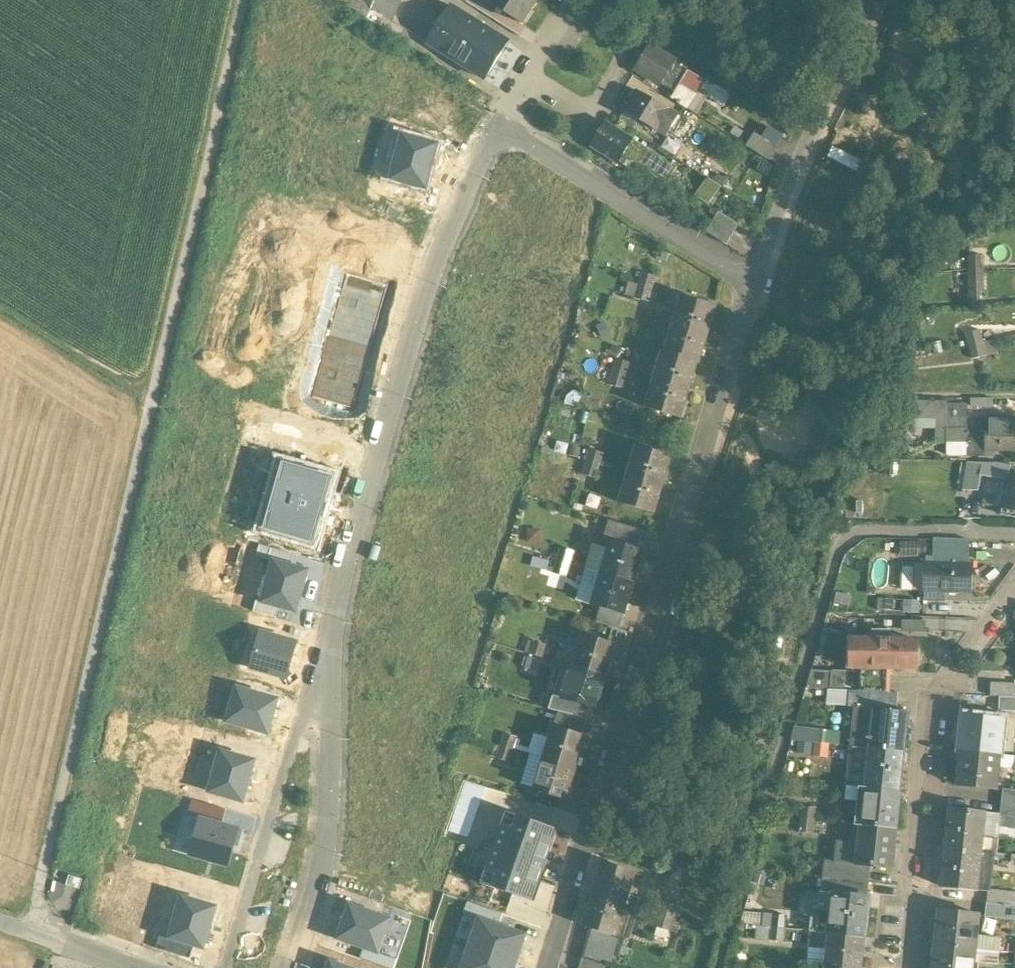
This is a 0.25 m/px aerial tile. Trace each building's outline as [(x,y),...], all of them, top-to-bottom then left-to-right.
[(371,9),(392,21),(401,0),(375,0),(371,9)] [(487,4),(495,9),(492,13),(498,17),(501,13),(518,24),(533,0),(490,0),(487,4)] [(509,41),(451,4),(425,45),(484,81),(509,41)] [(929,51),(937,35),(927,30),(922,38),(911,32),(916,23),(908,18),(903,28),(900,26),(896,34),(929,51)] [(672,63),(648,49),(636,69),(660,83),(665,75),(672,63)] [(686,72),(672,63),(665,75),(679,83),(681,80),(686,72)] [(697,78),(686,72),(681,80),(692,87),(697,78)] [(665,75),(660,83),(675,92),(679,83),(665,75)] [(708,78),(701,89),(726,105),(733,94),(708,78)] [(679,83),(675,92),(671,99),(695,114),(705,96),(692,87),(681,80),(679,83)] [(638,92),(625,113),(656,131),(659,126),(660,124),(668,111),(638,92)] [(677,116),(668,111),(660,124),(659,126),(667,131),(677,116)] [(677,116),(667,131),(675,136),(681,127),(687,131),(691,125),(677,116)] [(632,140),(605,123),(589,148),(618,164),(623,156),(632,140)] [(761,138),(776,146),(783,134),(768,125),(761,138)] [(753,133),(746,146),(769,159),(776,146),(761,138),(753,133)] [(390,178),(426,188),(438,145),(402,135),(390,178)] [(676,168),(632,140),(623,156),(666,184),(676,168)] [(827,157),(875,180),(880,169),(832,147),(827,157)] [(706,179),(694,196),(707,204),(719,187),(706,179)] [(718,212),(705,232),(726,245),(738,225),(718,212)] [(982,256),(968,256),(969,270),(982,269),(982,256)] [(327,266),(308,327),(368,344),(387,285),(327,266)] [(982,269),(969,270),(969,283),(983,283),(982,269)] [(654,274),(640,270),(633,296),(648,299),(654,274)] [(983,283),(969,283),(970,301),(983,301),(983,283)] [(681,294),(664,349),(662,349),(645,405),(680,415),(697,359),(699,360),(716,304),(681,294)] [(348,410),(368,344),(308,327),(288,392),(348,410)] [(979,330),(966,333),(969,346),(982,344),(979,330)] [(982,344),(969,346),(972,360),(998,354),(994,340),(982,344)] [(629,361),(616,357),(609,382),(621,386),(629,361)] [(946,404),(945,402),(911,402),(911,422),(933,422),(932,429),(935,429),(946,429),(946,418),(946,404)] [(966,404),(946,404),(946,418),(966,418),(966,404)] [(966,418),(946,418),(946,429),(946,442),(965,442),(966,442),(966,432),(966,418)] [(986,418),(986,432),(974,432),(974,456),(992,457),(992,450),(1014,450),(1014,418),(986,418)] [(946,429),(935,429),(935,442),(946,442),(946,429)] [(974,432),(966,432),(966,442),(965,442),(965,447),(962,450),(962,456),(974,456),(974,432)] [(671,455),(636,444),(619,500),(654,510),(671,455)] [(602,452),(589,448),(582,473),(594,477),(602,452)] [(566,453),(562,472),(580,476),(584,457),(566,453)] [(257,529),(313,545),(321,517),(323,517),(327,502),(325,502),(333,474),(277,458),(257,529)] [(962,489),(979,490),(981,474),(982,463),(965,462),(962,489)] [(996,477),(998,464),(982,463),(981,474),(988,476),(996,477)] [(998,464),(996,477),(1007,478),(1009,466),(998,464)] [(988,476),(984,507),(1003,510),(1012,511),(1014,512),(1014,480),(1007,478),(988,476)] [(1012,511),(1003,510),(1002,517),(1010,518),(1012,511)] [(609,539),(633,546),(636,536),(638,527),(598,516),(593,534),(609,539)] [(633,546),(609,539),(599,571),(632,581),(642,549),(633,546)] [(973,542),(936,541),(936,558),(935,564),(972,566),(973,542)] [(272,560),(289,565),(293,554),(257,544),(254,555),(272,560)] [(573,549),(559,545),(555,558),(569,562),(573,549)] [(569,562),(555,558),(551,571),(565,575),(569,562)] [(972,566),(935,564),(936,558),(929,558),(928,564),(926,592),(971,594),(972,566)] [(289,565),(272,560),(261,601),(278,606),(295,611),(306,570),(289,565)] [(632,581),(599,571),(590,602),(623,612),(632,581)] [(275,618),(278,606),(261,601),(254,599),(251,611),(266,615),(275,618)] [(619,628),(623,612),(598,605),(593,621),(619,628)] [(266,615),(263,626),(286,633),(289,621),(275,618),(266,615)] [(253,666),(287,675),(298,637),(286,633),(263,626),(253,666)] [(889,632),(873,632),(873,641),(889,641),(889,632)] [(614,643),(581,633),(572,665),(604,675),(614,643)] [(530,640),(527,652),(540,656),(544,644),(530,640)] [(873,641),(851,640),(850,662),(872,662),(873,641)] [(889,641),(873,641),(872,662),(872,668),(888,669),(916,669),(917,641),(889,641)] [(540,656),(527,652),(523,664),(537,668),(540,656)] [(604,675),(572,665),(562,697),(592,706),(595,707),(604,675)] [(888,669),(872,668),(872,678),(872,679),(887,680),(888,669)] [(831,691),(831,673),(811,672),(806,690),(831,691)] [(831,673),(831,691),(849,692),(858,692),(859,678),(861,678),(862,678),(862,674),(831,673)] [(887,680),(872,679),(872,678),(862,678),(861,678),(859,678),(858,692),(887,693),(887,680)] [(991,698),(1003,698),(1014,699),(1014,685),(992,684),(991,698)] [(276,699),(233,687),(223,721),(266,733),(276,699)] [(858,692),(849,692),(847,708),(871,711),(896,713),(898,694),(887,693),(858,692)] [(562,697),(552,694),(547,709),(558,713),(587,722),(592,706),(562,697)] [(1003,698),(1003,711),(1014,711),(1014,699),(1003,698)] [(896,713),(871,711),(867,750),(904,754),(908,714),(896,713)] [(587,722),(558,713),(553,728),(582,737),(587,722)] [(1003,720),(963,715),(959,752),(999,756),(1003,720)] [(582,737),(553,728),(544,759),(577,769),(586,738),(582,737)] [(830,732),(816,731),(815,744),(829,746),(830,732)] [(516,737),(503,733),(499,745),(512,750),(516,737)] [(829,746),(815,744),(814,757),(828,759),(829,746)] [(512,750),(499,745),(495,758),(509,762),(512,750)] [(904,754),(867,750),(863,789),(900,792),(904,754)] [(253,760),(220,751),(208,791),(242,801),(253,760)] [(999,756),(959,752),(956,786),(996,790),(999,756)] [(577,769),(544,759),(534,791),(567,801),(577,769)] [(471,838),(487,790),(465,783),(448,831),(471,838)] [(900,792),(863,789),(859,827),(896,831),(900,792)] [(1000,804),(1004,804),(1014,806),(1014,792),(1002,790),(1000,804)] [(199,818),(220,825),(225,809),(192,800),(187,815),(199,818)] [(1004,804),(1003,817),(1014,818),(1014,806),(1004,804)] [(816,809),(802,807),(801,820),(815,822),(816,809)] [(985,814),(948,810),(944,849),(981,853),(985,814)] [(492,888),(532,902),(558,830),(517,816),(513,827),(503,824),(486,872),(496,875),(492,888)] [(220,825),(199,818),(188,854),(227,865),(237,829),(220,825)] [(815,822),(801,820),(800,834),(813,835),(815,822)] [(896,831),(859,827),(856,863),(855,865),(870,867),(892,869),(896,831)] [(981,853),(944,849),(940,888),(976,891),(981,853)] [(981,853),(976,891),(988,892),(992,854),(981,853)] [(870,867),(855,865),(856,863),(825,860),(823,878),(868,884),(870,867)] [(635,872),(602,863),(593,895),(626,905),(635,872)] [(81,879),(68,875),(64,885),(78,889),(81,879)] [(868,884),(823,878),(822,894),(832,895),(832,894),(867,898),(868,884)] [(988,892),(987,905),(1014,908),(1014,895),(988,892)] [(832,895),(822,894),(818,932),(828,934),(832,895)] [(867,898),(832,894),(832,895),(828,934),(865,938),(869,898),(867,898)] [(626,905),(593,895),(584,927),(591,929),(617,936),(626,905)] [(214,907),(180,897),(168,938),(202,948),(214,907)] [(677,906),(663,902),(659,915),(673,919),(677,906)] [(480,920),(499,926),(503,916),(468,903),(464,914),(480,920)] [(987,905),(985,918),(1014,921),(1014,908),(987,905)] [(388,920),(349,906),(337,938),(369,950),(377,952),(388,920)] [(980,916),(939,911),(935,946),(976,951),(977,937),(980,916)] [(786,915),(772,913),(771,927),(785,928),(786,915)] [(673,919),(659,915),(656,928),(669,932),(671,923),(673,919)] [(470,946),(517,963),(527,936),(499,926),(480,920),(470,946)] [(785,928),(771,927),(770,940),(784,942),(785,928)] [(582,959),(607,966),(611,967),(616,967),(617,967),(625,938),(617,936),(591,929),(582,959)] [(828,934),(825,967),(862,967),(865,938),(828,934)] [(159,935),(155,948),(189,958),(193,945),(168,938),(159,935)] [(1005,940),(977,937),(976,951),(1009,954),(1010,945),(1004,944),(1005,940)] [(517,963),(470,946),(462,967),(515,967),(517,963)] [(935,946),(933,967),(974,967),(976,951),(935,946)] [(369,950),(365,961),(384,967),(394,967),(397,960),(377,952),(369,950)] [(582,959),(580,967),(606,967),(607,966),(582,959)]
